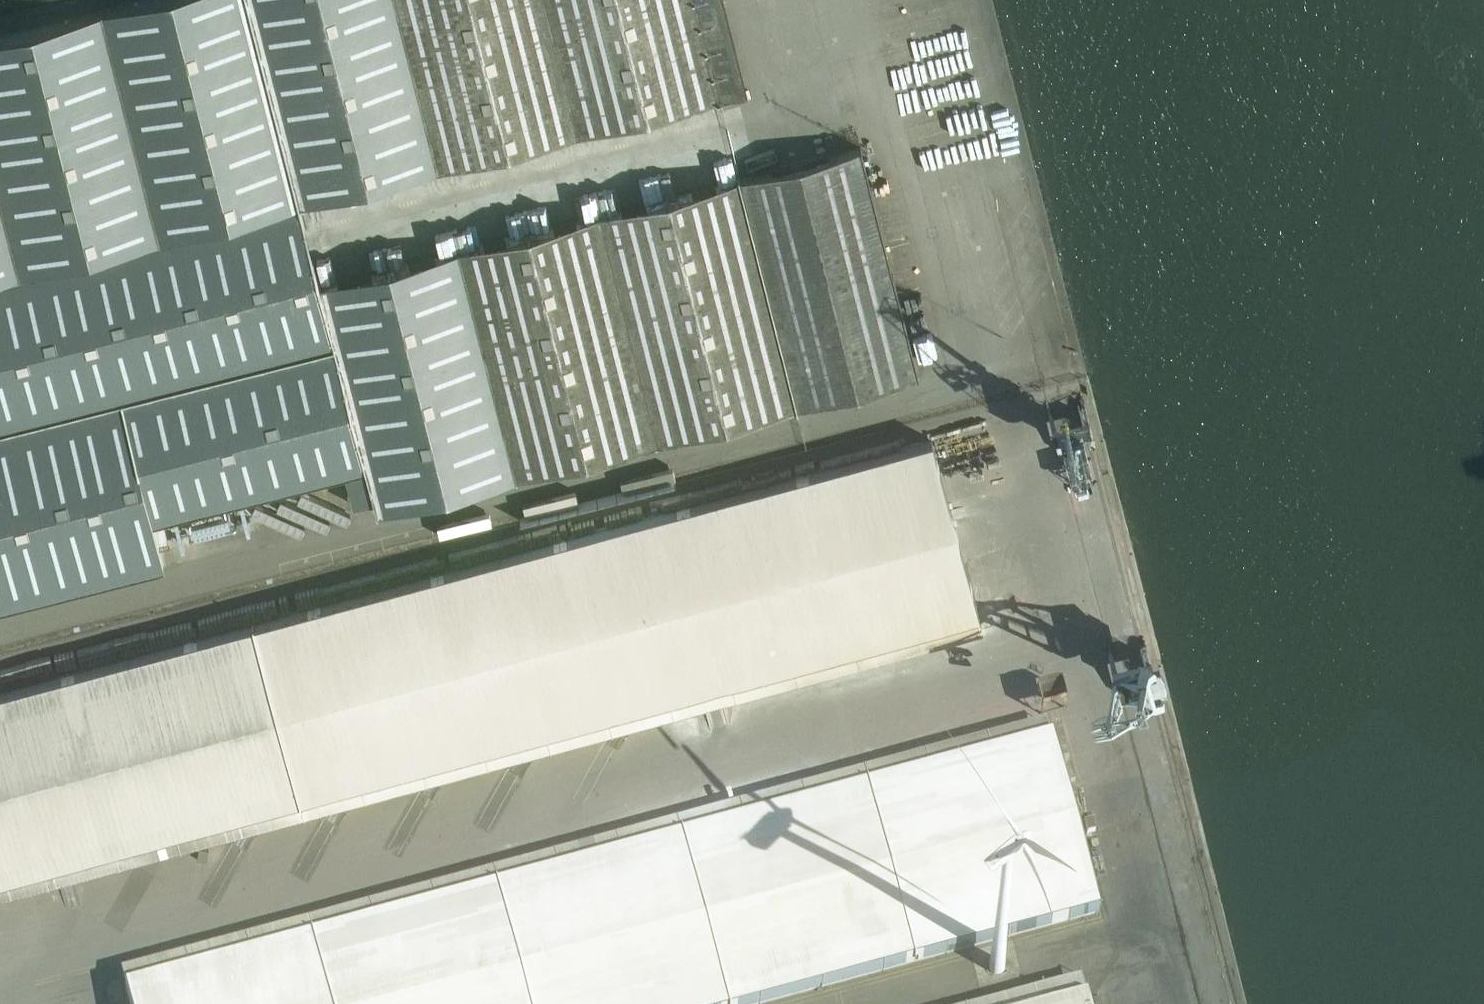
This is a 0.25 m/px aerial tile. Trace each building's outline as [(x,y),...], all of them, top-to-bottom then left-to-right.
[(0,36),(0,608),(164,566),(159,547),(169,544),(164,526),(154,528),(152,521),(365,467),(319,283),(298,203),(248,0),(142,0),(0,36)] [(963,444),(977,444),(978,456),(994,456),(993,433),(962,434),(963,444)] [(0,689),(0,876),(978,611),(975,600),(1036,583),(1026,547),(965,563),(936,457),(931,437),(0,689)] [(125,988),(129,1003),(755,1003),(1098,911),(1078,837),(1141,820),(1131,783),(1068,800),(1052,738),(1032,744),(125,988)] [(1071,761),(1081,758),(1078,748),(1068,751),(1071,761)] [(1078,786),(1087,784),(1085,774),(1075,776),(1078,786)] [(994,958),(993,958),(992,958),(992,959),(991,959),(991,960),(990,960),(990,961),(989,961),(989,962),(989,963),(989,964),(988,965),(988,966),(989,967),(989,968),(989,969),(990,970),(990,971),(991,971),(991,972),(992,972),(993,972),(993,973),(994,973),(995,973),(996,973),(997,973),(998,973),(999,973),(1000,973),(1001,972),(1002,971),(1003,970),(1004,969),(1004,968),(1004,967),(1005,967),(1005,966),(1005,965),(1005,964),(1004,963),(1004,962),(1004,961),(1003,961),(1003,960),(1002,960),(1002,959),(1001,959),(1000,958),(999,958),(999,957),(998,957),(997,957),(996,957),(995,957),(994,958)] [(56,992),(35,997),(37,1003),(59,1003),(56,992)] [(98,1003),(117,1003),(114,992),(96,996),(98,1003)]
